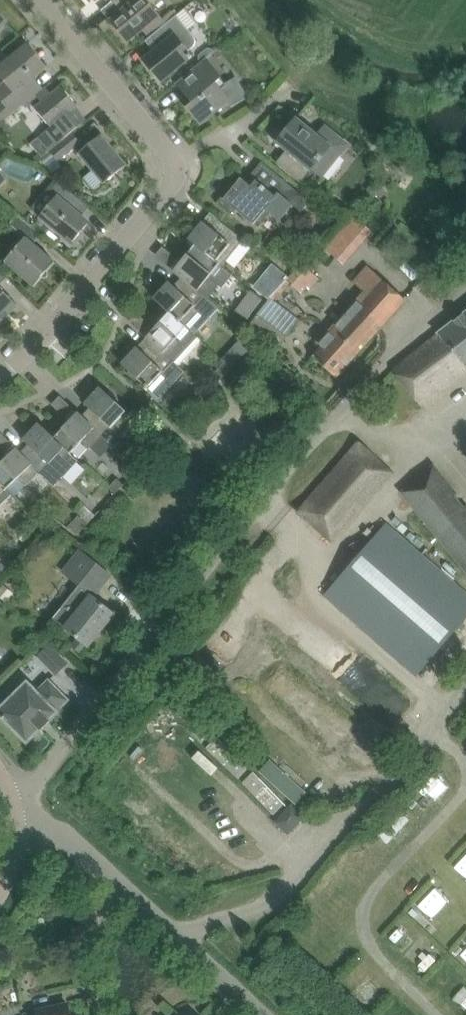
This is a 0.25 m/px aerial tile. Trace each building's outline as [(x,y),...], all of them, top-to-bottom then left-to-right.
[(112,1),(120,12),(111,20),(129,42),(143,30),(148,35),(165,20),(166,21),(175,14),(170,8),(161,15),(148,0),(113,0),(112,1)] [(194,37),(175,14),(166,21),(167,22),(151,36),(160,46),(145,59),(144,58),(143,59),(162,82),(193,56),(189,50),(193,47),(195,44),(196,43),(196,41),(196,39),(194,37)] [(46,67),(28,45),(0,68),(0,73),(6,80),(0,86),(0,97),(4,102),(0,105),(0,124),(36,94),(46,87),(36,75),(46,67)] [(199,59),(202,62),(208,57),(215,51),(212,48),(208,47),(199,55),(199,59)] [(208,57),(202,62),(178,82),(188,95),(192,91),(198,98),(188,107),(202,124),(230,102),(232,106),(249,96),(238,76),(226,82),(208,57)] [(43,102),(36,108),(52,127),(48,130),(39,137),(50,151),(73,132),(86,121),(76,108),(79,106),(62,86),(53,94),(46,87),(36,94),(43,102)] [(317,135),(297,119),(287,130),(284,128),(281,128),(278,128),(275,129),(274,132),(273,134),(273,137),(274,140),(276,142),(286,151),(284,153),(288,156),(281,165),(277,162),(277,163),(301,183),(312,169),(323,178),(350,144),(327,125),(317,135)] [(82,143),(73,132),(50,151),(59,162),(82,143)] [(102,134),(79,153),(104,183),(127,165),(102,134)] [(232,184),(217,203),(231,215),(236,209),(255,224),(266,210),(280,221),(293,205),(302,212),(311,201),(287,182),(279,193),(280,193),(277,197),(257,180),(251,186),(241,177),(234,186),(232,184)] [(58,197),(41,217),(72,242),(89,222),(74,210),(82,200),(59,181),(51,191),(58,197)] [(375,187),(362,203),(375,212),(387,197),(375,187)] [(26,237),(6,261),(35,286),(56,262),(34,244),(42,235),(18,214),(10,224),(26,237)] [(204,221),(189,239),(196,244),(220,264),(222,266),(244,240),(219,220),(212,228),(205,222),(205,221),(204,221)] [(182,262),(174,271),(186,280),(205,295),(205,296),(208,299),(209,298),(219,285),(222,287),(233,274),(222,266),(220,264),(196,244),(182,262)] [(304,264),(289,281),(303,294),(319,276),(304,264)] [(337,377),(406,300),(368,265),(354,281),(365,290),(317,342),(322,347),(314,356),(337,377)] [(208,299),(205,296),(205,295),(186,280),(178,289),(171,282),(172,281),(171,281),(155,298),(170,312),(186,327),(187,326),(194,334),(219,306),(209,298),(208,299)] [(269,281),(264,288),(272,295),(278,289),(269,281)] [(0,287),(0,323),(18,305),(0,287)] [(251,289),(235,311),(247,320),(263,298),(251,289)] [(270,296),(245,331),(276,352),(300,319),(270,296)] [(170,312),(147,337),(151,341),(151,340),(172,360),(172,359),(175,362),(198,338),(194,334),(187,326),(186,327),(170,312)] [(438,333),(439,335),(395,369),(423,404),(465,372),(465,312),(438,333)] [(151,340),(151,341),(144,349),(140,345),(122,364),(130,371),(128,373),(136,381),(139,379),(160,399),(185,371),(175,362),(172,359),(172,360),(151,340)] [(228,354),(223,359),(225,362),(232,368),(238,362),(228,354)] [(223,378),(232,368),(225,362),(216,371),(223,378)] [(117,402),(119,400),(111,392),(108,394),(101,387),(85,405),(86,406),(86,405),(93,411),(86,419),(86,420),(102,435),(102,436),(108,442),(132,416),(117,402)] [(203,397),(203,391),(199,388),(194,388),(191,391),(191,397),(195,401),(200,400),(203,397)] [(90,449),(102,436),(102,435),(86,420),(86,419),(78,412),(55,437),(70,453),(71,453),(82,442),(90,449)] [(55,437),(40,423),(23,441),(24,442),(25,441),(32,447),(24,456),(39,473),(40,474),(41,473),(49,482),(58,472),(58,468),(57,467),(70,453),(55,437)] [(300,512),(333,540),(392,470),(360,443),(300,512)] [(39,473),(24,456),(17,448),(8,456),(0,464),(0,480),(7,489),(8,488),(13,493),(15,496),(26,486),(39,473)] [(401,492),(465,571),(465,504),(434,465),(401,492)] [(116,493),(124,484),(117,477),(109,487),(116,493)] [(13,493),(8,488),(7,489),(0,480),(0,506),(13,493)] [(74,508),(80,514),(89,522),(97,514),(82,500),(74,508)] [(89,522),(80,514),(69,525),(78,534),(89,522)] [(325,595),(417,674),(465,618),(465,593),(387,524),(325,595)] [(61,608),(52,620),(65,631),(67,628),(89,646),(115,613),(93,596),(96,592),(98,593),(112,575),(93,560),(91,562),(81,554),(82,552),(81,551),(64,572),(80,585),(61,608)] [(0,563),(0,577),(1,578),(9,569),(1,561),(0,563)] [(60,651),(70,641),(51,623),(41,634),(60,651)] [(81,653),(87,645),(77,637),(71,645),(81,653)] [(51,644),(40,656),(56,673),(68,661),(51,644)] [(28,740),(40,727),(42,729),(51,720),(49,718),(56,711),(68,699),(49,680),(37,692),(28,683),(0,711),(0,712),(5,717),(4,718),(8,722),(9,721),(28,740)] [(200,722),(190,731),(202,743),(212,734),(200,722)] [(239,779),(250,767),(217,736),(206,748),(239,779)] [(307,793),(269,757),(258,769),(296,804),(307,793)] [(286,804),(254,772),(243,782),(274,815),(286,804)] [(292,804),(276,822),(285,830),(291,830),(304,815),(292,804)] [(440,869),(422,886),(435,901),(453,883),(440,869)] [(392,920),(406,931),(414,921),(400,910),(392,920)] [(458,980),(465,987),(465,971),(458,980)] [(68,1004),(37,1012),(38,1014),(71,1014),(68,1004)]
